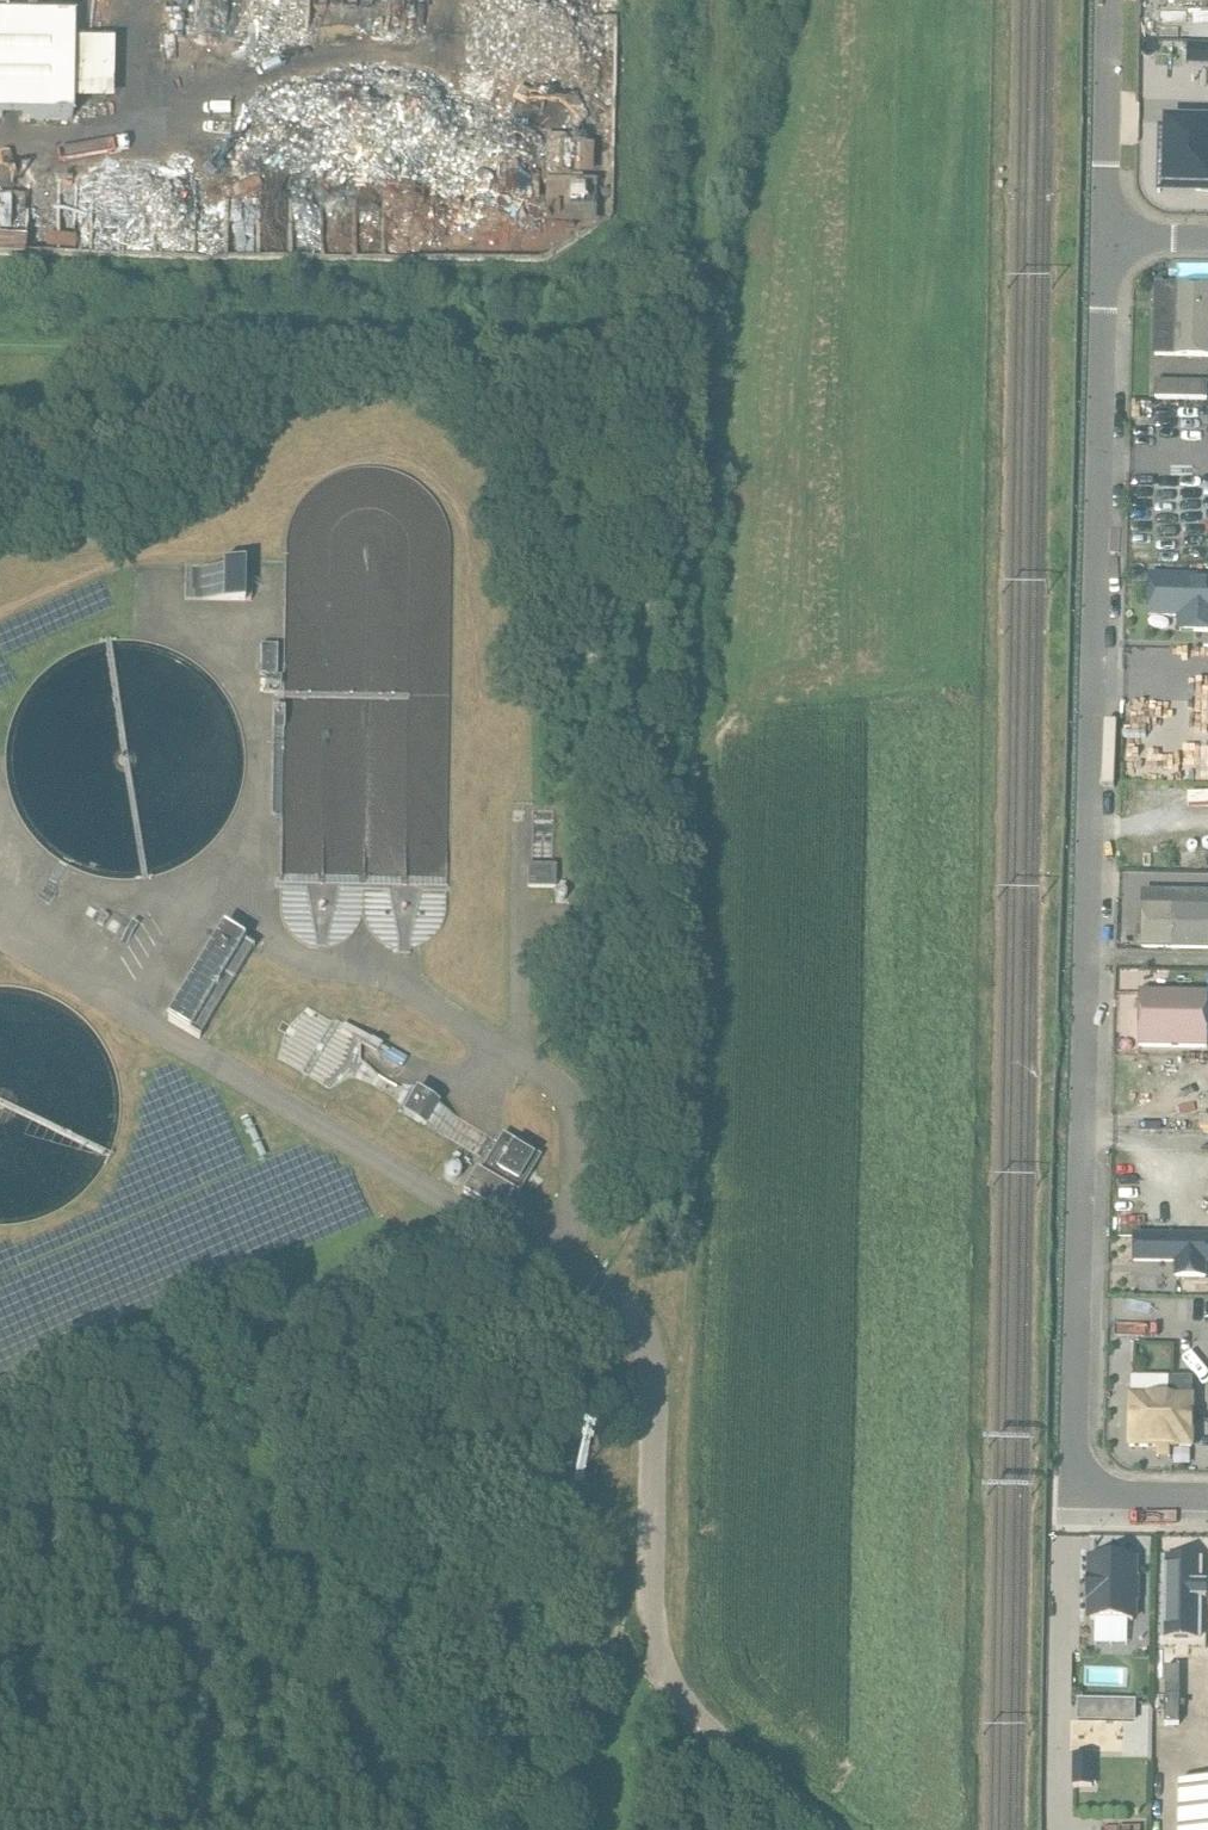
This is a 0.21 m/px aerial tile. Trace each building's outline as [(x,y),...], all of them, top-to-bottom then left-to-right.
[(0,19),(0,115),(72,115),(74,20),(0,19)] [(1189,40),(1189,62),(1207,62),(1207,40),(1189,40)] [(1169,134),(1167,135),(1158,184),(1207,185),(1207,133),(1169,134)] [(1155,326),(1154,355),(1207,356),(1207,287),(1176,286),(1175,327),(1155,326)] [(1207,382),(1155,382),(1155,398),(1207,399),(1207,382)] [(252,556),(218,556),(218,597),(252,597),(252,556)] [(1150,576),(1148,614),(1180,615),(1180,630),(1207,631),(1207,577),(1150,576)] [(528,886),(556,887),(556,865),(529,864),(528,886)] [(1144,947),(1207,948),(1207,890),(1145,889),(1144,947)] [(168,1018),(200,1037),(254,947),(222,928),(168,1018)] [(1169,1008),(1169,1048),(1207,1051),(1207,1008),(1169,1008)] [(403,1113),(425,1127),(439,1104),(416,1090),(403,1113)] [(482,1169),(520,1191),(541,1157),(503,1134),(482,1169)] [(472,1200),(501,1218),(516,1193),(487,1175),(472,1200)] [(1129,1271),(1207,1271),(1207,1241),(1129,1241),(1129,1271)] [(1202,1392),(1131,1390),(1131,1460),(1202,1465),(1202,1392)] [(1088,1578),(1088,1599),(1091,1599),(1091,1619),(1133,1620),(1133,1599),(1136,1599),(1136,1580),(1127,1579),(1127,1560),(1134,1560),(1134,1558),(1092,1557),(1091,1578),(1088,1578)] [(1205,1639),(1206,1560),(1181,1559),(1180,1596),(1167,1596),(1167,1638),(1205,1639)] [(1181,1719),(1182,1667),(1169,1666),(1169,1719),(1181,1719)] [(1077,1694),(1076,1738),(1142,1739),(1143,1695),(1077,1694)] [(1074,1785),(1093,1785),(1093,1754),(1074,1754),(1074,1785)] [(1177,1786),(1176,1829),(1207,1829),(1207,1787),(1177,1786)]
